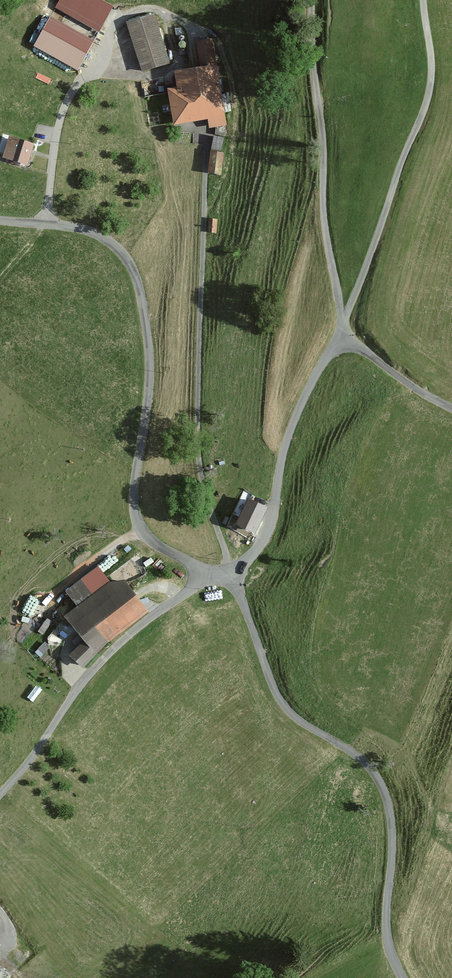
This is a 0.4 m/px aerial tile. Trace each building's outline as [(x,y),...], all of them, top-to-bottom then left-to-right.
[(100,0),(63,0),(36,47),(81,74),(116,9),(100,0)] [(156,16),(128,25),(144,74),(171,64),(156,16)] [(227,127),(214,42),(198,43),(202,69),(178,74),(180,90),(172,91),(178,127),(208,123),(209,131),(216,130),(210,175),(222,177),(225,155),(223,153),(227,127)] [(37,146),(12,138),(4,160),(30,167),(37,146)] [(218,221),(209,220),(207,235),(217,236),(218,221)] [(259,535),(269,510),(252,502),(241,527),(259,535)] [(111,584),(101,572),(70,593),(81,609),(68,618),(81,638),(75,644),(79,650),(72,655),(87,669),(112,645),(154,614),(123,578),(111,584)]
